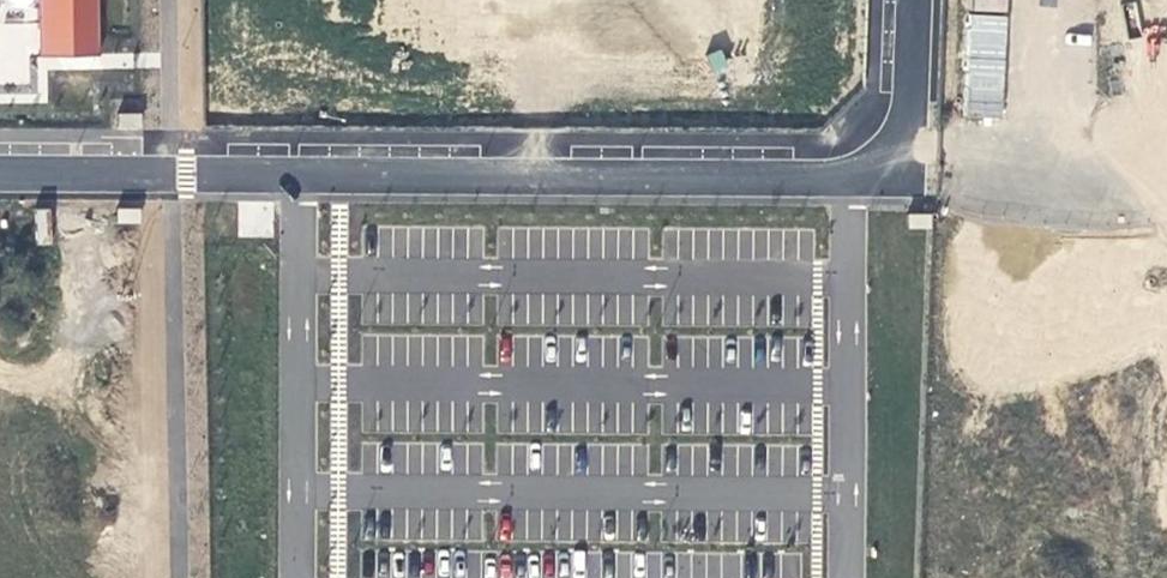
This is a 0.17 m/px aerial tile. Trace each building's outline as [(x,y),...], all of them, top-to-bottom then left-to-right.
[(1007,14),(1008,0),(974,0),(974,14),(966,14),(962,116),(1002,118),(1007,14)]
